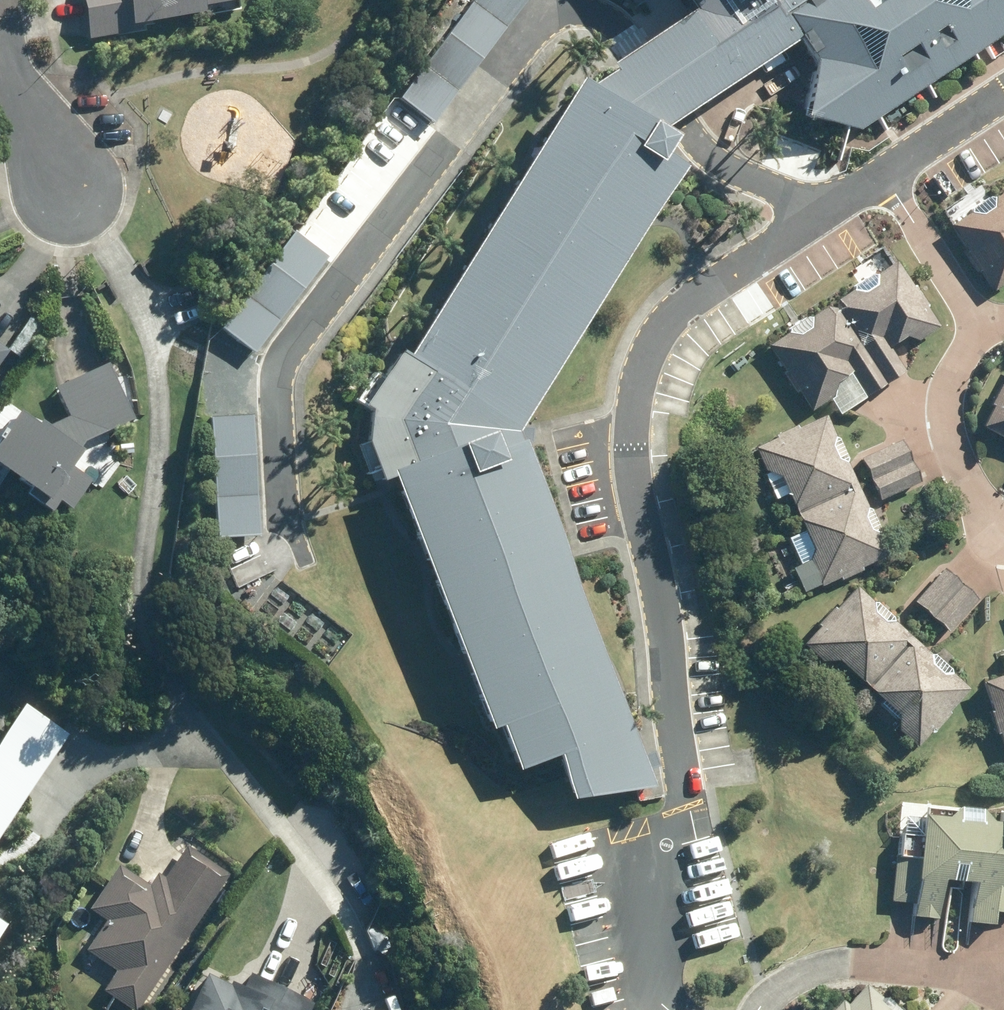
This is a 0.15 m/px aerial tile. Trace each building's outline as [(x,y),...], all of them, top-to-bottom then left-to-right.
[(90,40),(144,31),(143,24),(203,13),(202,8),(208,6),(209,15),(239,10),(238,0),(83,0),(90,40)] [(612,66),(615,71),(592,86),(580,79),(368,420),(388,474),(392,473),(394,478),(489,732),(499,728),(516,772),(556,757),(573,800),(654,789),(525,445),(533,445),(533,428),(522,428),(684,167),(664,155),(675,138),(662,130),(680,119),(731,85),(799,40),(816,64),(805,118),(862,130),(1003,36),(1003,0),(711,0),(679,21),(635,51),(612,66)] [(398,98),(432,125),(528,0),(474,0),(398,98)] [(969,251),(965,253),(978,274),(981,272),(994,292),(1003,285),(1003,191),(993,198),(989,197),(970,209),(969,216),(952,227),(969,251)] [(296,233),(222,330),(254,354),(328,257),(296,233)] [(928,308),(930,306),(917,286),(914,288),(897,263),(880,274),(873,273),(855,285),(853,292),(837,303),(836,309),(886,384),(906,372),(890,347),(906,336),(923,339),(941,328),(928,308)] [(770,347),(786,372),(783,374),(796,394),(799,392),(812,411),(834,397),(836,384),(852,374),(868,397),(886,384),(836,309),(827,307),(812,318),(807,316),(788,329),(787,335),(770,347)] [(0,344),(0,364),(10,351),(0,344)] [(26,494),(53,512),(59,503),(71,510),(88,485),(79,478),(72,489),(61,481),(82,451),(79,449),(84,442),(134,419),(108,364),(55,388),(69,417),(47,427),(39,422),(37,426),(17,412),(0,437),(0,468),(30,488),(26,494)] [(994,408),(983,429),(1003,439),(1003,386),(1002,385),(991,406),(994,408)] [(826,414),(777,437),(779,440),(756,449),(768,473),(765,475),(776,501),(790,495),(798,513),(858,486),(826,414)] [(253,415),(211,418),(217,538),(259,536),(253,415)] [(904,440),(862,459),(871,479),(912,460),(904,440)] [(912,460),(871,479),(881,501),(923,482),(912,460)] [(863,568),(890,556),(858,486),(798,513),(806,530),(789,538),(801,566),(792,569),(803,592),(821,584),(822,586),(840,577),(842,580),(863,571),(863,568)] [(946,568),(916,600),(932,615),(962,583),(946,568)] [(962,583),(932,615),(950,631),(980,599),(962,583)] [(857,587),(804,644),(823,662),(840,660),(869,687),(913,638),(857,587)] [(950,713),(971,690),(913,638),(869,687),(898,713),(899,729),(919,748),(933,731),(935,733),(953,715),(950,713)] [(982,684),(1003,750),(1003,676),(982,684)] [(69,730),(24,698),(0,732),(0,830),(69,730)] [(896,856),(892,902),(916,904),(914,918),(939,920),(942,881),(973,883),(970,925),(995,926),(995,912),(1003,825),(993,824),(982,810),(960,808),(957,811),(926,808),(926,818),(907,816),(906,835),(902,835),(900,856),(896,856)] [(1003,812),(1003,825),(995,912),(1003,913),(1003,812)] [(117,966),(103,987),(136,1009),(228,874),(185,845),(164,875),(157,870),(150,881),(119,860),(89,904),(106,916),(87,945),(117,966)] [(312,1001),(248,972),(243,983),(232,977),(230,982),(205,970),(188,1009),(308,1009),(312,1001)] [(836,1009),(895,1009),(867,986),(848,1007),(843,1002),(836,1009)]
